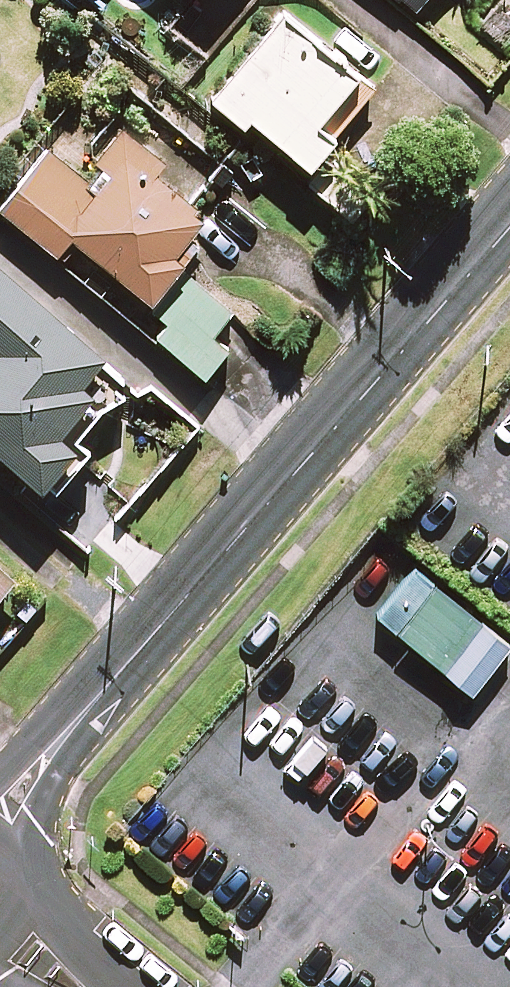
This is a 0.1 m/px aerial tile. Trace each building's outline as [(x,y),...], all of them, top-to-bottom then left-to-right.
[(414,11),(423,0),(401,0),(414,11)] [(368,88),(279,14),(208,99),(239,125),(247,115),(305,163),(368,88)] [(121,127),(93,161),(101,167),(88,183),(47,149),(0,206),(0,208),(54,254),(69,236),(148,301),(212,225),(151,173),(161,160),(121,127)] [(371,194),(339,167),(318,192),(350,219),(371,194)] [(0,275),(0,451),(37,483),(71,443),(57,431),(87,395),(75,384),(98,358),(0,275)] [(229,312),(189,280),(159,317),(166,322),(155,336),(203,376),(226,349),(210,336),(229,312)] [(11,576),(0,566),(0,589),(11,576)] [(509,647),(478,620),(438,665),(470,692),(509,647)]
